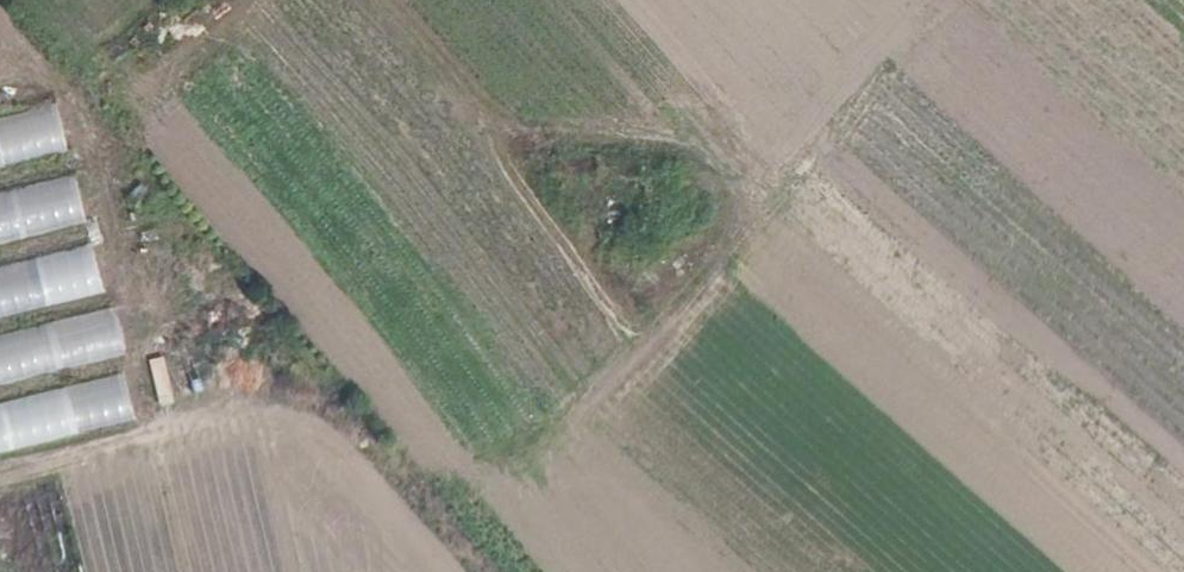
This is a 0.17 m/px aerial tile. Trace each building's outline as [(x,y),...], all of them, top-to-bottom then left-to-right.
[(0,118),(0,172),(70,155),(58,104),(0,118)] [(0,192),(0,244),(83,223),(71,173),(0,192)] [(89,245),(0,268),(0,320),(102,295),(89,245)] [(0,336),(0,388),(123,358),(111,308),(0,336)] [(0,407),(0,456),(132,424),(121,377),(0,407)]
